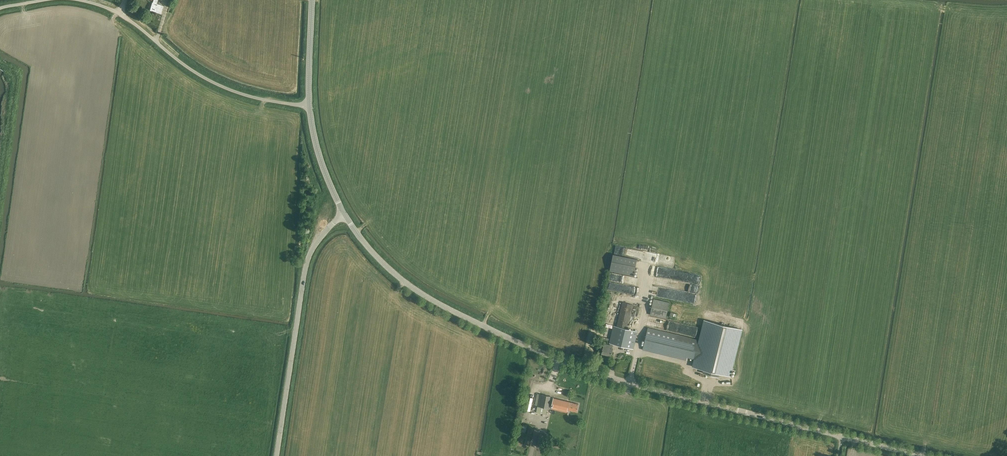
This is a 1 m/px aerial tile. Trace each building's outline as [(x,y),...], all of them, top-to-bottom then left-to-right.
[(153,2),(152,2),(150,10),(161,13),(161,14),(164,6),(157,3),(158,0),(154,0),(153,2)] [(613,254),(610,271),(634,276),(637,259),(613,254)] [(661,278),(664,278),(665,275),(671,276),(671,270),(662,269),(661,278)] [(680,301),(693,302),(694,295),(681,293),(680,301)] [(669,302),(653,299),(650,315),(665,318),(669,302)] [(604,344),(603,348),(602,353),(611,355),(613,349),(612,349),(613,344),(633,349),(638,331),(627,329),(633,304),(623,302),(617,326),(614,325),(609,343),(610,343),(610,345),(604,344)] [(617,323),(618,317),(619,317),(621,303),(613,302),(611,322),(617,323)] [(699,340),(692,338),(687,358),(695,359),(693,366),(704,369),(703,373),(719,377),(719,373),(730,375),(742,329),(704,320),(699,340)] [(698,337),(700,328),(690,326),(689,331),(690,331),(689,335),(698,337)] [(642,349),(672,356),(687,360),(687,358),(692,338),(648,328),(642,349)] [(537,406),(536,412),(546,414),(547,408),(551,409),(566,412),(566,414),(567,414),(568,409),(577,411),(579,404),(550,397),(550,396),(540,394),(541,388),(536,387),(534,393),(537,394),(535,406),(537,406)] [(518,445),(531,448),(536,424),(523,422),(518,445)] [(546,435),(539,434),(536,447),(544,448),(546,435)]
